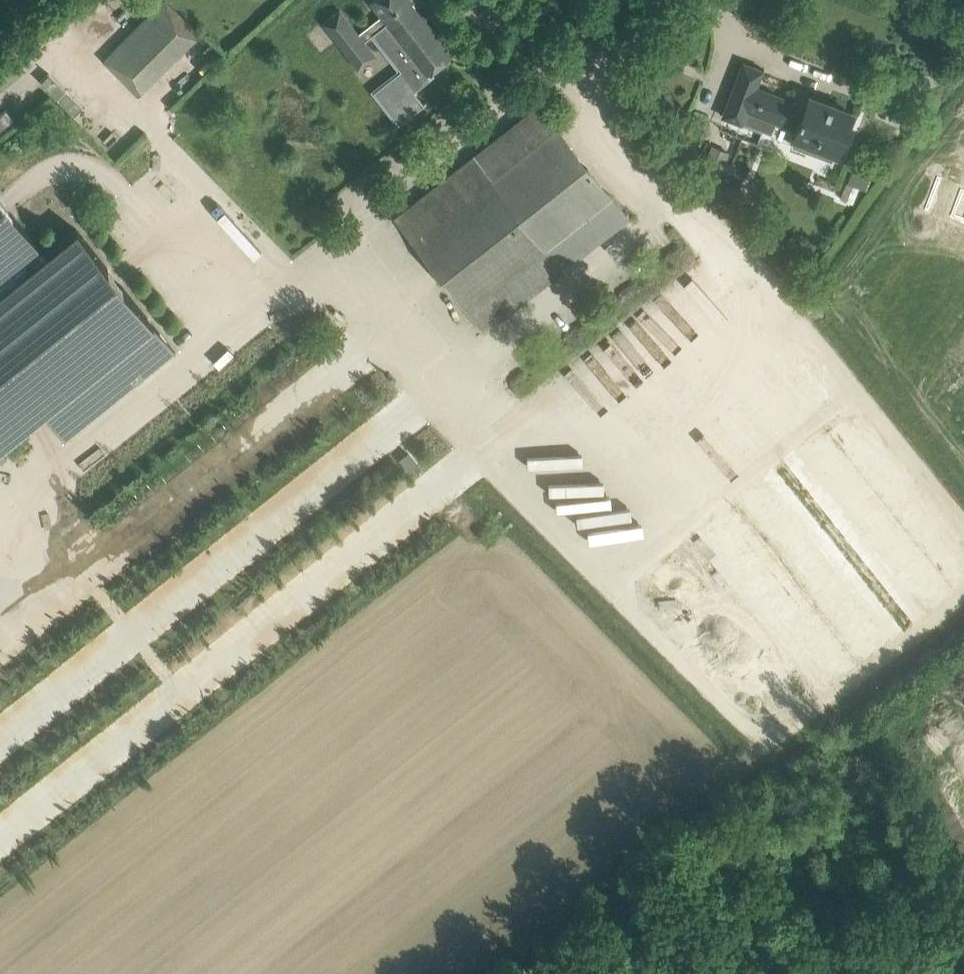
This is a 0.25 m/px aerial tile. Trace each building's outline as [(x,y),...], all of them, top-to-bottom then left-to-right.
[(103,61),(137,95),(199,33),(166,0),(164,0),(103,61)] [(455,52),(423,11),(420,13),(410,0),(372,0),(369,2),(380,16),(358,33),(340,10),(322,23),(358,69),(375,55),(364,41),(373,34),(401,70),(374,91),(398,122),(393,127),(393,128),(426,102),(426,101),(423,103),(414,91),(434,75),(433,74),(431,76),(429,73),(455,52)] [(761,70),(744,64),(724,115),(741,122),(747,108),(797,127),(793,136),(836,152),(851,113),(808,97),(804,107),(754,88),(761,70)] [(73,112),(81,104),(50,69),(0,113),(0,130),(49,86),(73,112)] [(483,330),(626,217),(539,106),(396,219),(483,330)] [(718,175),(727,152),(712,146),(704,169),(718,175)] [(950,188),(939,217),(963,227),(963,193),(950,188)] [(137,383),(175,352),(77,229),(45,255),(0,199),(0,447),(115,355),(137,383)]
